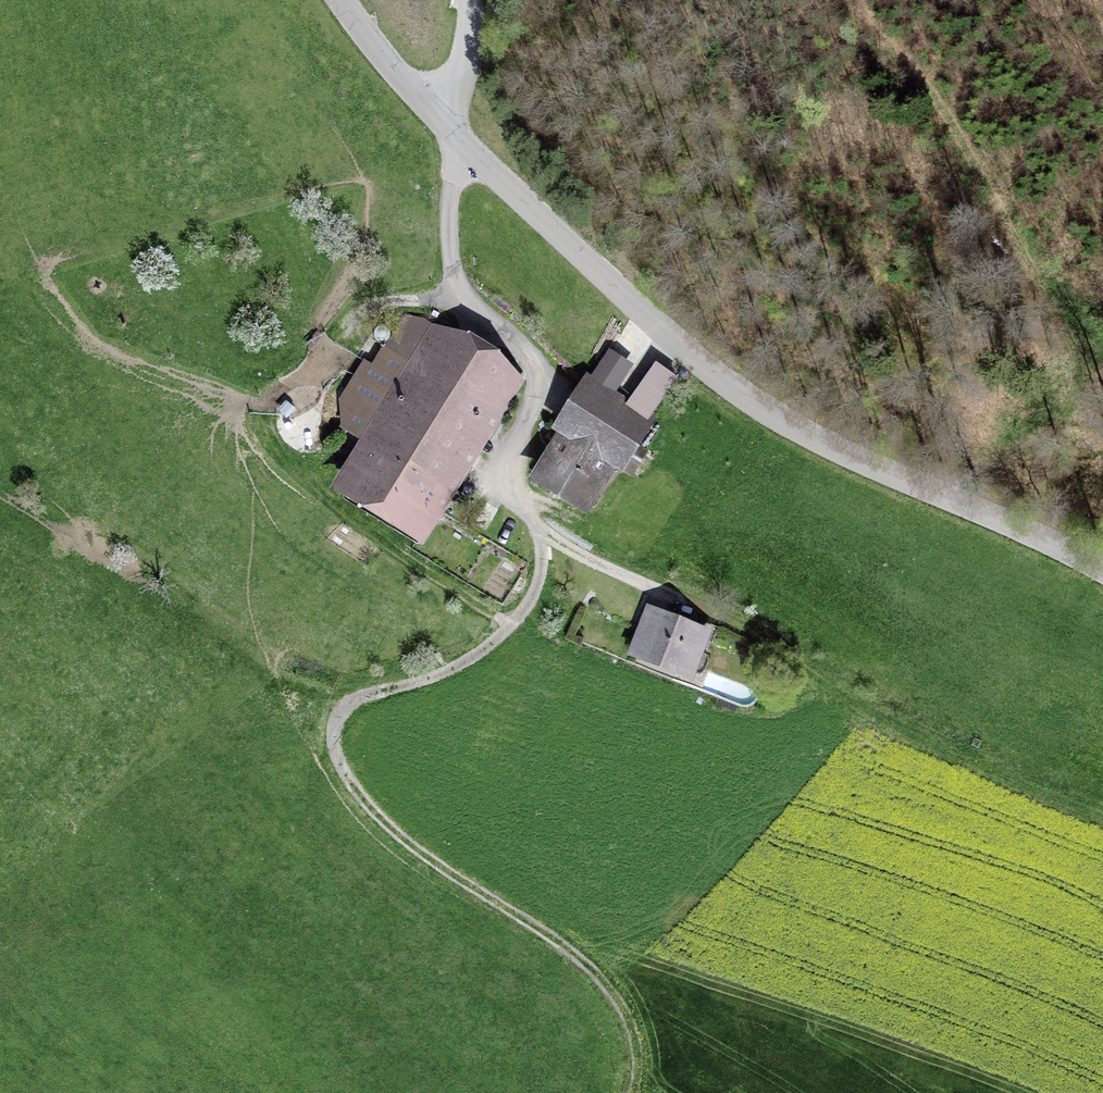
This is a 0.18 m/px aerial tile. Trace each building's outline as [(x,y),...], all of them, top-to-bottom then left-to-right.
[(529,379),(417,316),(386,368),(368,359),(343,402),(348,434),(368,445),(338,501),(428,552),(529,379)] [(587,387),(561,429),(568,434),(611,461),(618,465),(645,423),(587,387)] [(611,461),(568,434),(539,479),(583,506),(611,461)] [(707,630),(653,608),(635,652),(688,674),(707,630)]
